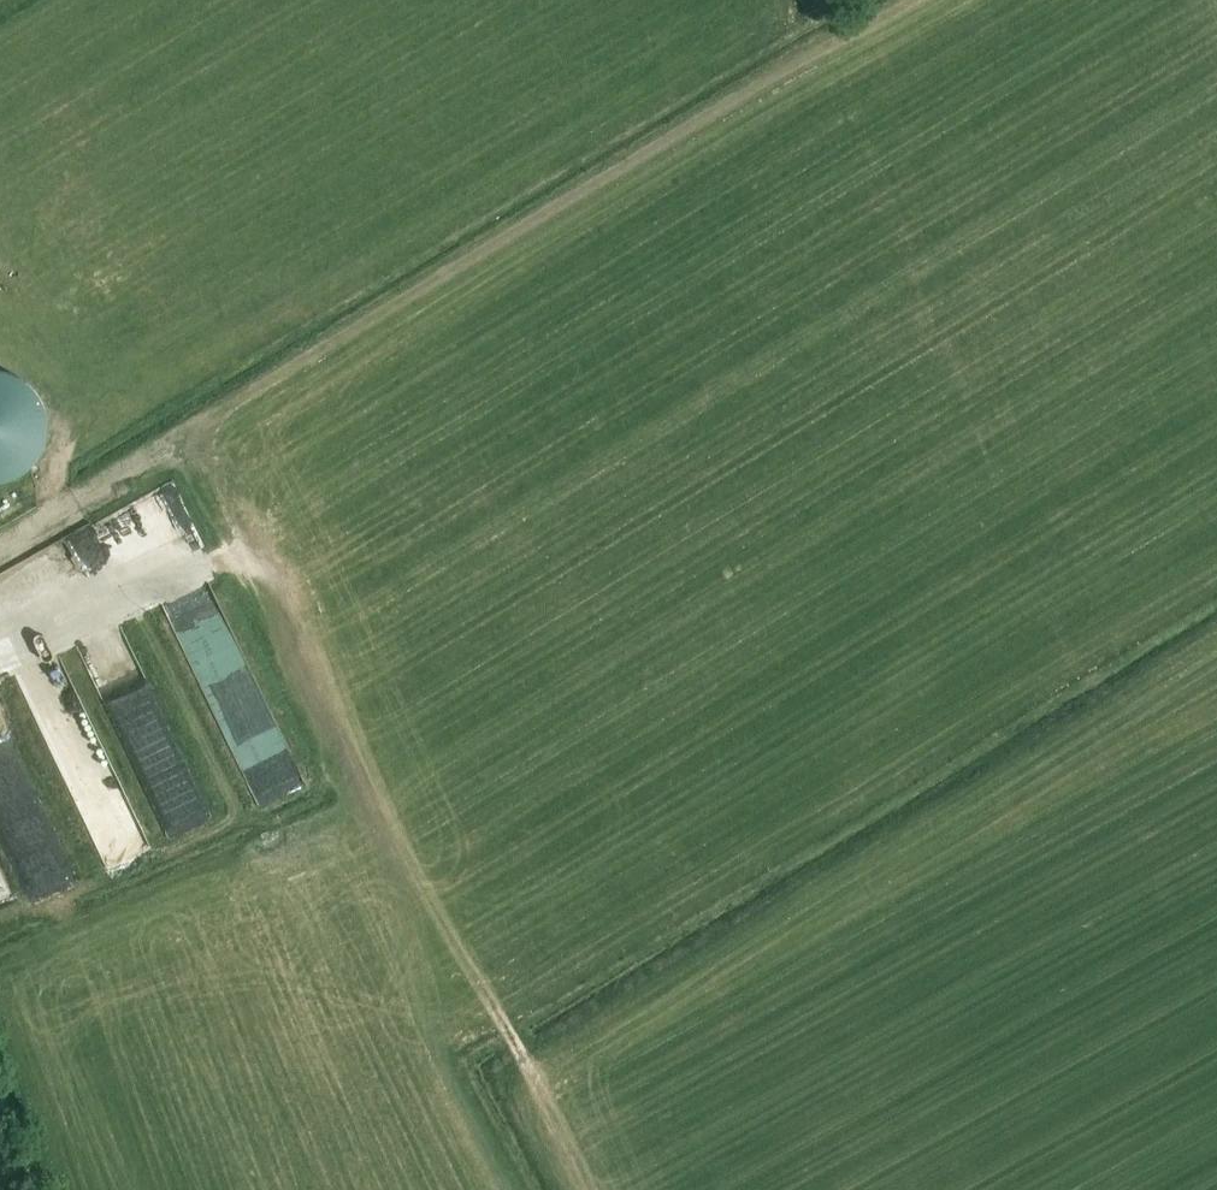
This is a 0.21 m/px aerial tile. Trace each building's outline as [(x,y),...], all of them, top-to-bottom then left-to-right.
[(0,570),(0,612),(114,560),(98,526),(0,570)] [(185,757),(137,654),(100,672),(148,774),(185,757)]
